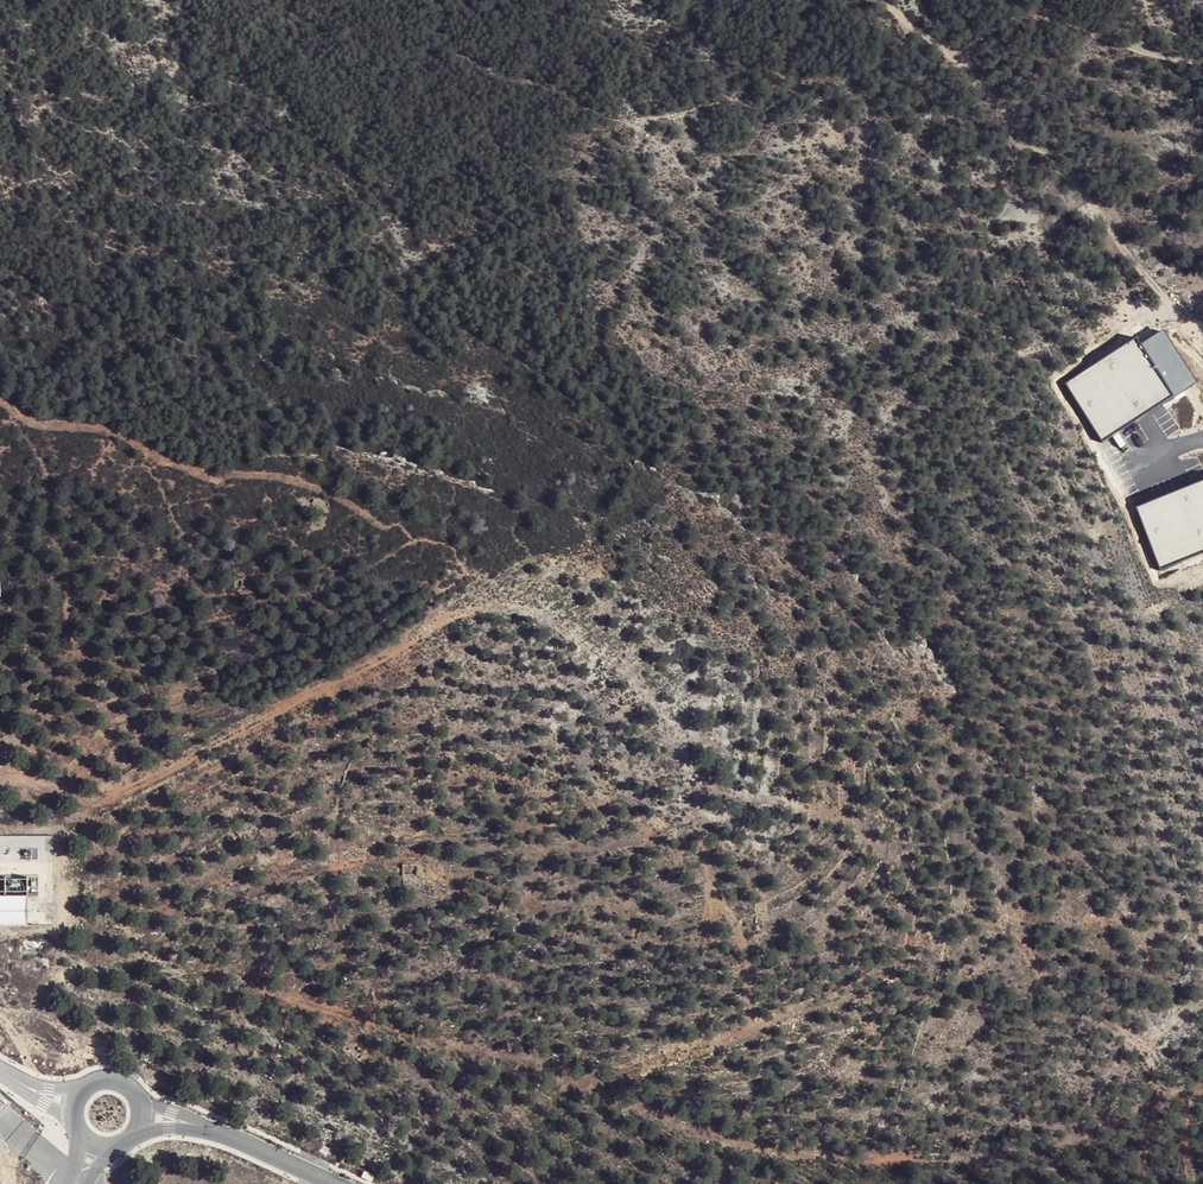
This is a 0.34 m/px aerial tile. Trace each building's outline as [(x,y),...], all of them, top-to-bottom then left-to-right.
[(1167,326),(1072,387),(1106,440),(1201,379),(1167,326)] [(1141,507),(1164,565),(1202,549),(1202,483),(1141,507)] [(29,921),(28,892),(6,892),(0,892),(0,921),(29,921)] [(373,1177),(364,1172),(360,1178),(370,1183),(373,1177)]
